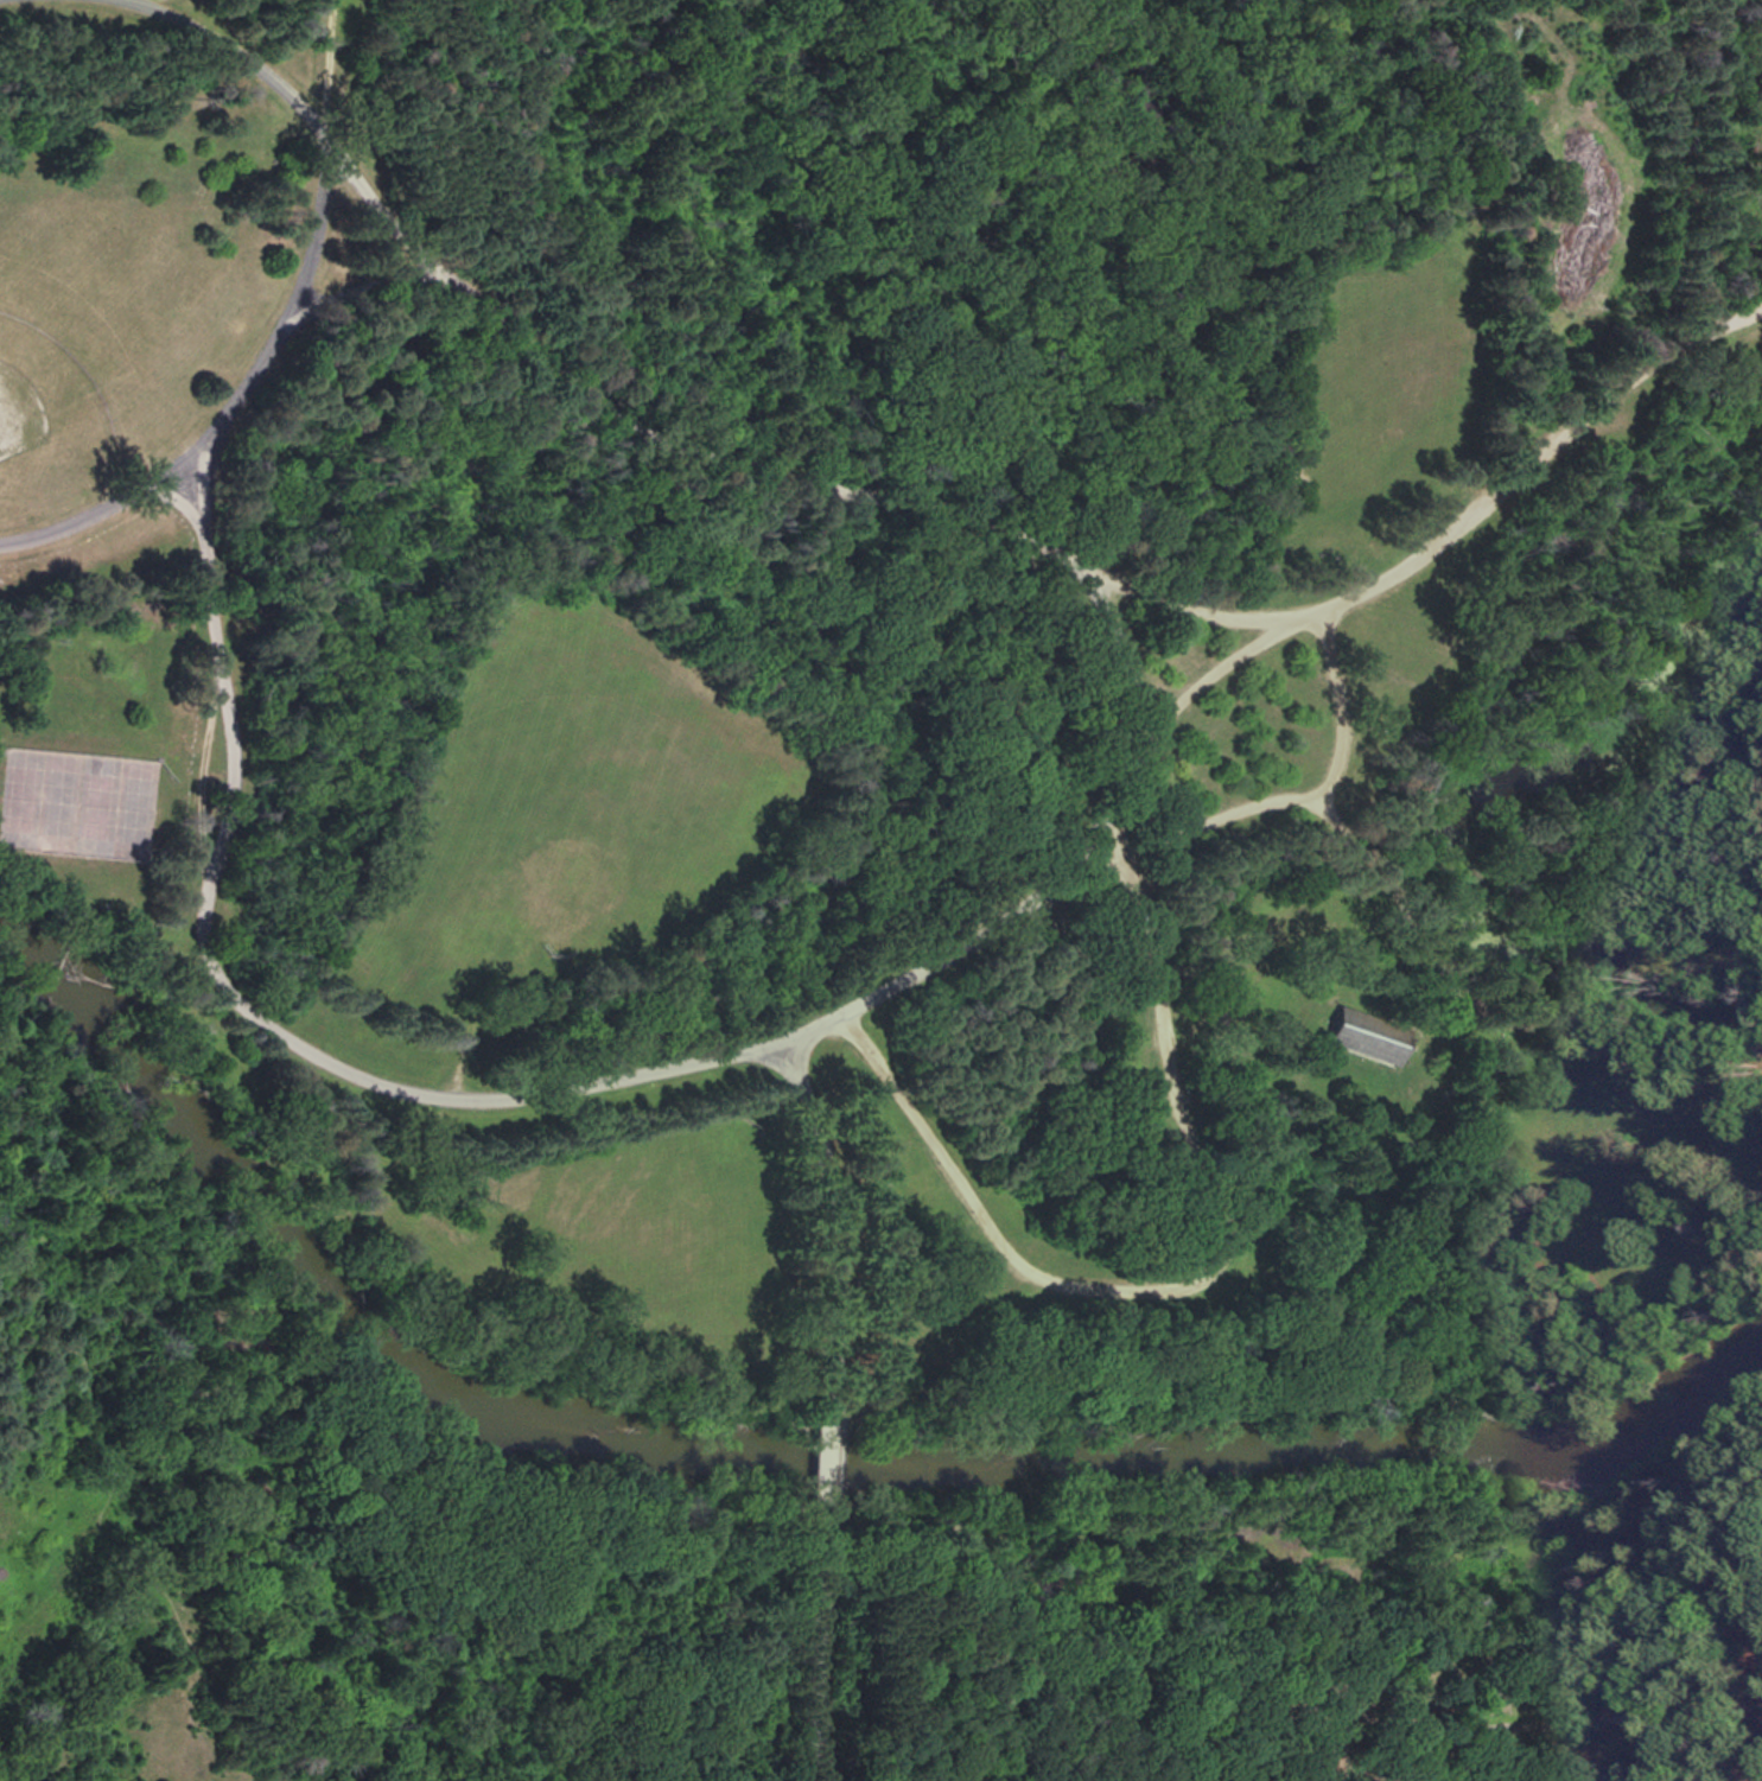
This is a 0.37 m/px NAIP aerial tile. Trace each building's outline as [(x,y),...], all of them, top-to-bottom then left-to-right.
[(1398,1066),(1407,1028),(1335,1010),(1325,1048),(1398,1066)]
